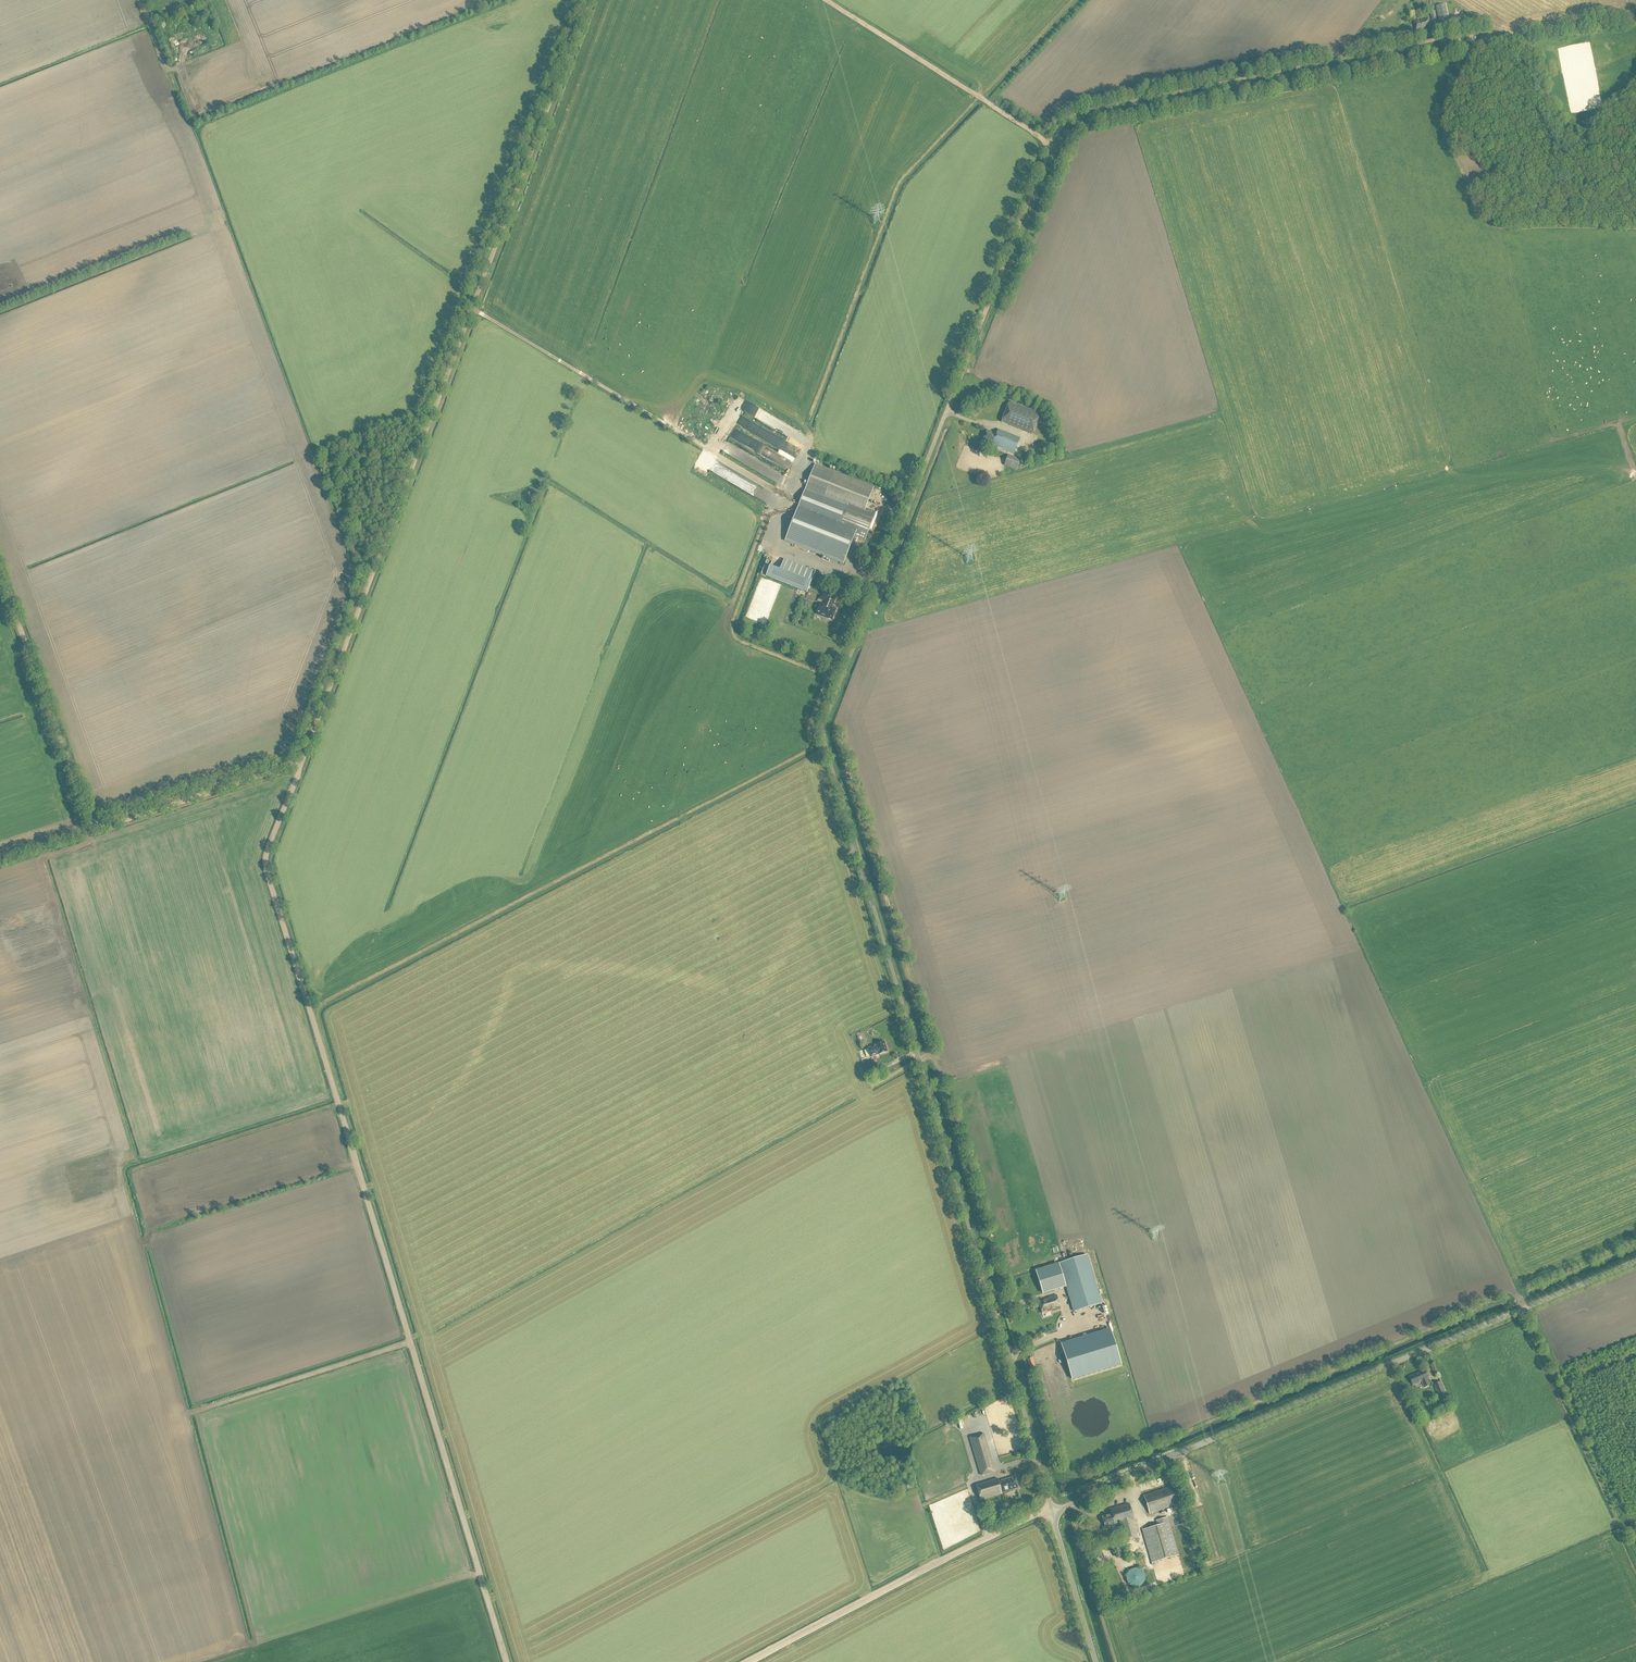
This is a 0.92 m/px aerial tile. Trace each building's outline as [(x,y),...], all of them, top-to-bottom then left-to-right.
[(1445,5),(1436,7),(1439,19),(1448,17),(1445,5)] [(1415,31),(1430,28),(1428,19),(1414,22),(1415,31)] [(755,415),(759,408),(750,402),(746,410),(755,415)] [(1008,405),(999,425),(1030,438),(1038,417),(1008,405)] [(727,418),(720,432),(728,436),(735,423),(727,418)] [(992,445),(992,446),(1013,454),(1020,439),(998,430),(996,435),(987,431),(983,442),(992,445)] [(779,453),(792,459),(794,455),(780,450),(779,453)] [(1020,460),(1008,456),(1004,466),(1016,470),(1020,460)] [(873,488),(815,465),(785,541),(843,564),(854,537),(865,541),(876,513),(865,509),(873,488)] [(815,573),(784,560),(780,571),(770,567),(766,577),(807,593),(815,573)] [(835,598),(826,595),(823,601),(826,602),(824,605),(821,604),(817,614),(828,619),(828,618),(832,619),(836,610),(828,607),(830,603),(833,604),(835,598)] [(875,1046),(868,1048),(870,1057),(887,1052),(884,1042),(875,1044),(875,1046)] [(864,1062),(863,1062),(868,1076),(878,1072),(874,1062),(865,1065),(864,1062)] [(1087,1255),(1059,1263),(1073,1310),(1101,1302),(1087,1255)] [(1037,1271),(1044,1294),(1065,1287),(1058,1265),(1037,1271)] [(1044,1301),(1038,1302),(1042,1313),(1046,1312),(1046,1313),(1048,1313),(1047,1312),(1051,1311),(1051,1312),(1060,1309),(1056,1296),(1048,1298),(1048,1299),(1043,1300),(1044,1301)] [(1063,1349),(1073,1380),(1120,1365),(1111,1334),(1063,1349)] [(1035,1366),(1033,1358),(1027,1359),(1029,1367),(1035,1366)] [(1422,1381),(1425,1387),(1430,1385),(1427,1379),(1428,1379),(1424,1370),(1410,1377),(1413,1385),(1422,1381)] [(1434,1385),(1441,1401),(1448,1397),(1441,1382),(1434,1385)] [(970,1440),(981,1478),(995,1474),(984,1436),(970,1440)] [(1001,1493),(1018,1488),(1014,1477),(998,1482),(997,1479),(976,1485),(980,1500),(1002,1494),(1001,1493)] [(1144,1495),(1150,1514),(1181,1504),(1175,1485),(1144,1495)] [(1102,1516),(1105,1527),(1122,1522),(1127,1540),(1138,1537),(1133,1520),(1129,1503),(1110,1509),(1111,1513),(1102,1516)] [(1157,1525),(1142,1529),(1152,1562),(1179,1555),(1168,1517),(1156,1520),(1157,1525)] [(1143,1585),(1144,1570),(1129,1569),(1128,1584),(1143,1585)]
